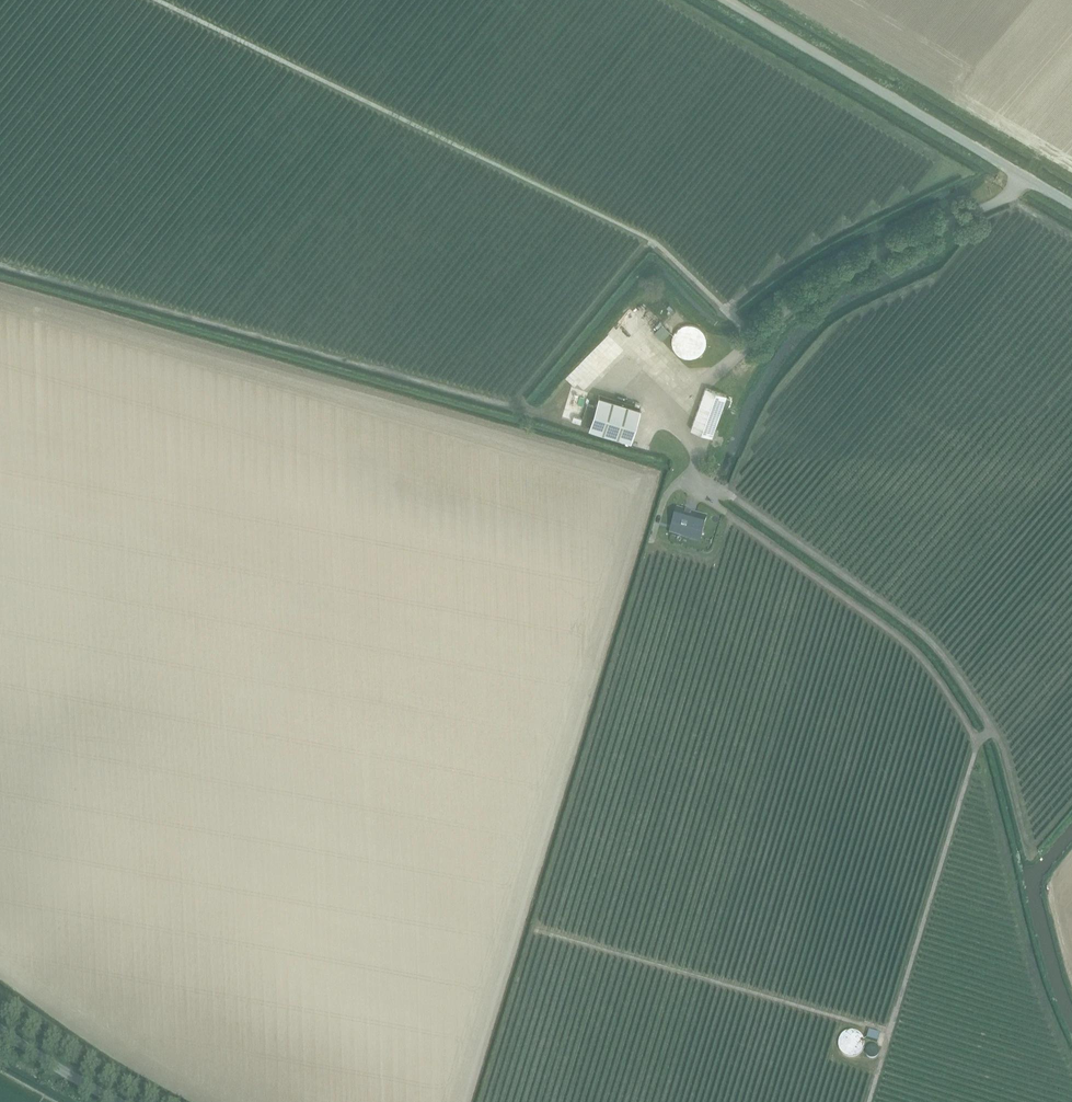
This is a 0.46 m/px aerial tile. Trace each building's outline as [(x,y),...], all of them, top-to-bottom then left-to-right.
[(892,5),(889,10),(899,16),(902,10),(892,5)] [(654,332),(662,340),(670,332),(662,324),(654,332)] [(673,347),(676,352),(680,356),(685,359),(691,359),(696,358),(701,355),(704,350),(706,344),(706,338),(703,332),(698,328),(692,326),(687,326),(681,328),(677,331),(674,336),(673,341),(673,347)] [(726,394),(706,387),(691,428),(711,435),(726,394)] [(589,427),(613,434),(631,440),(641,408),(599,395),(589,427)] [(704,533),(708,517),(677,509),(673,525),(704,533)] [(839,1040),(838,1045),(839,1050),(843,1055),(847,1057),(853,1057),(858,1055),(862,1052),(864,1047),(864,1042),(862,1038),(859,1034),(854,1032),(850,1032),(845,1033),(841,1036),(839,1040)]
